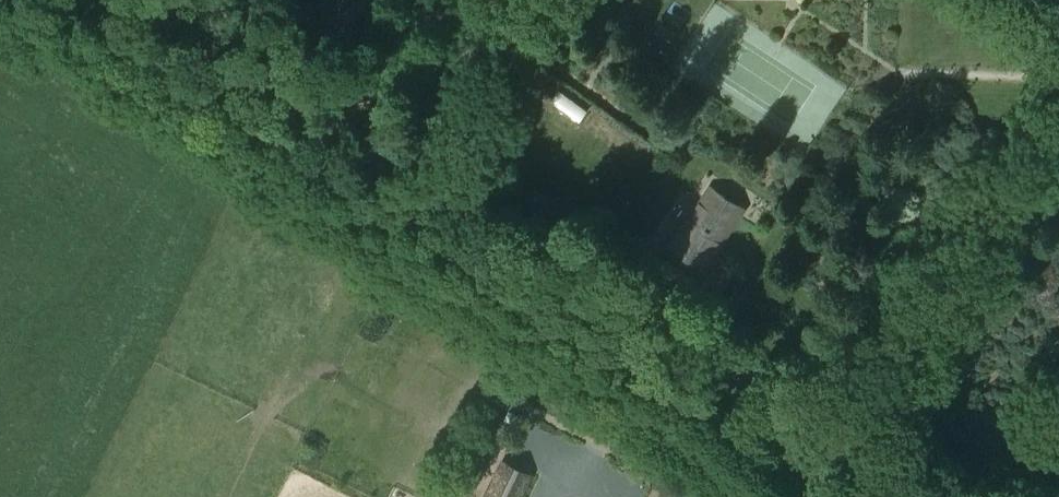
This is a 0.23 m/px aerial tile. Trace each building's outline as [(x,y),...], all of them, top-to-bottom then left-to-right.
[(550,70),(534,59),(533,59),(524,72),(541,82),(550,70)] [(752,206),(725,188),(682,253),(709,271),(752,206)] [(507,410),(503,419),(512,423),(516,414),(507,410)] [(528,477),(502,465),(487,496),(519,496),(528,477)]
